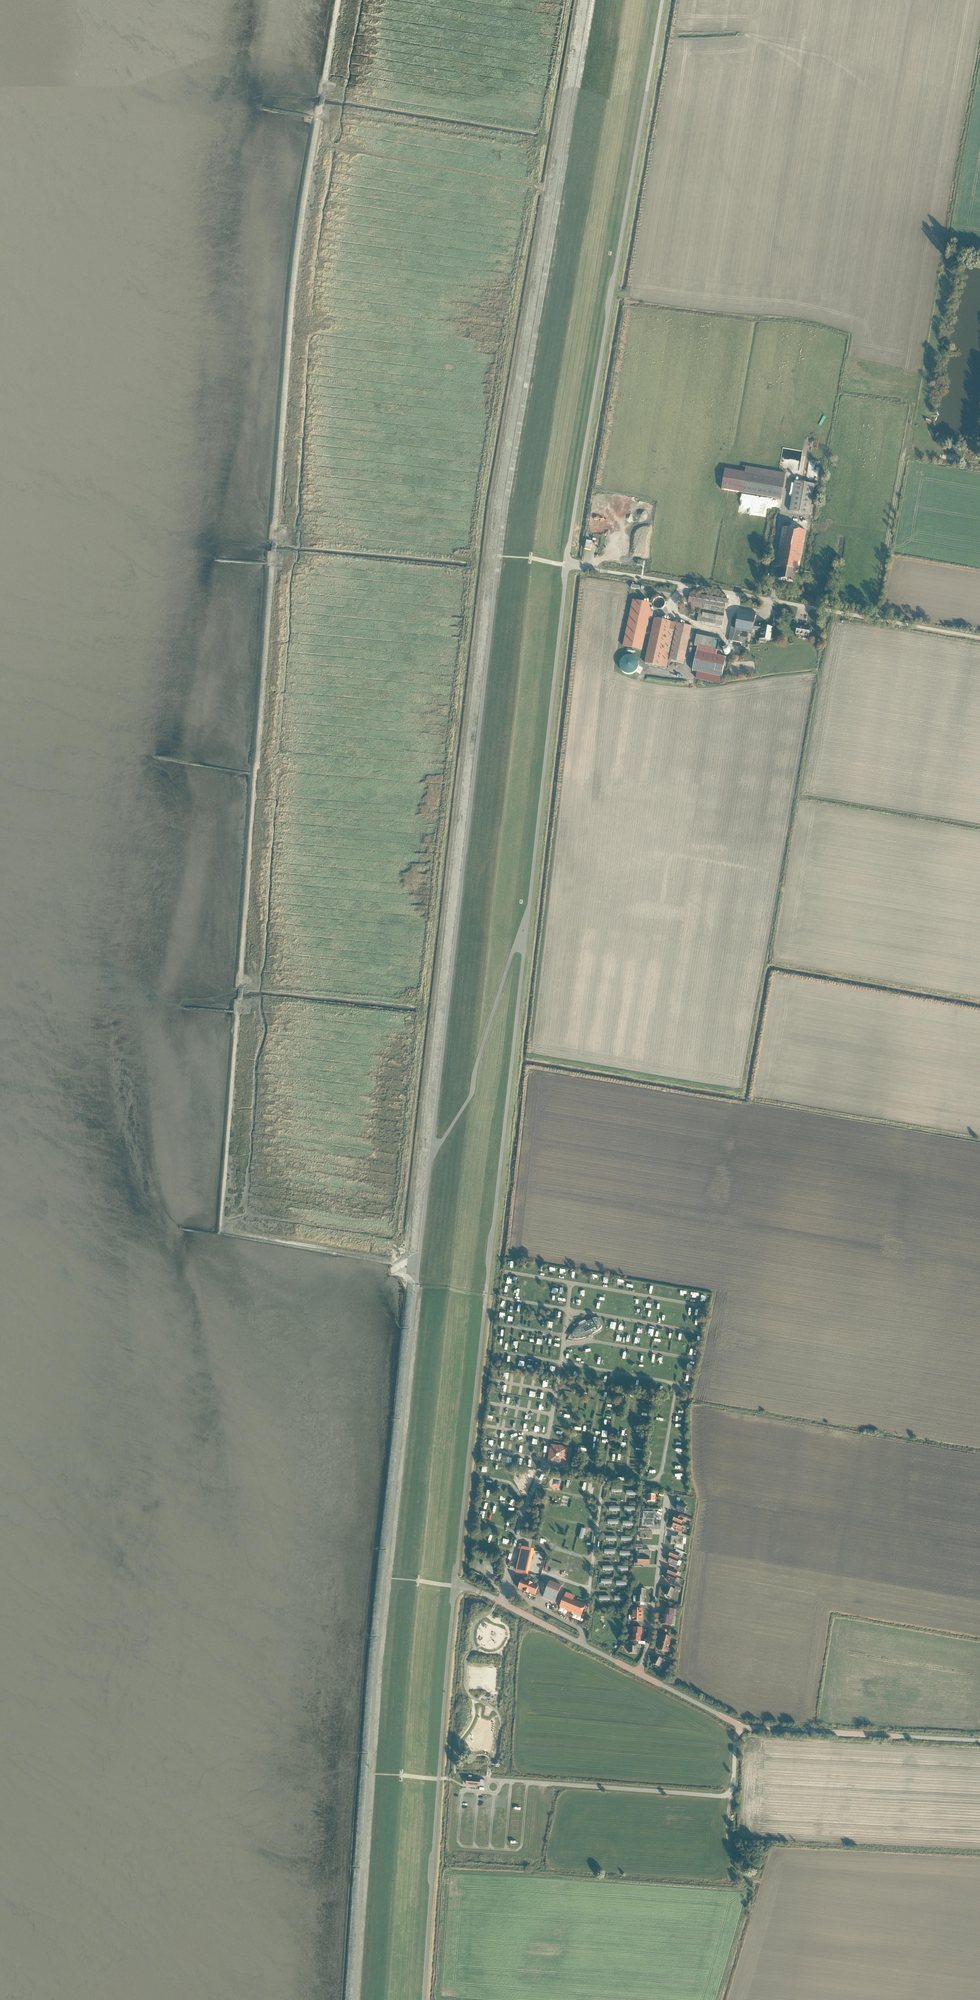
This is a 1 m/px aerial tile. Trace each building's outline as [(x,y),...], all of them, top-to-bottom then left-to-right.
[(819,480),(822,461),(810,459),(809,466),(818,468),(817,472),(814,471),(813,474),(808,473),(807,478),(819,480)] [(782,499),(787,474),(747,467),(743,493),(782,499)] [(816,485),(796,482),(791,511),(811,515),(816,485)] [(800,572),(807,531),(782,527),(775,568),(782,569),(797,572),(800,572)] [(782,569),(780,580),(795,583),(797,572),(782,569)] [(729,610),(730,600),(691,594),(689,603),(692,604),(691,608),(704,610),(724,614),(726,609),(729,610)] [(665,605),(665,603),(665,601),(664,599),(662,598),(660,597),(657,598),(656,599),(654,601),(654,603),(654,605),(656,607),(658,608),(660,609),(662,608),(664,607),(665,605)] [(652,604),(633,600),(622,646),(642,650),(652,604)] [(689,612),(690,611),(690,609),(690,607),(688,605),(686,605),(684,605),(682,606),(681,608),(681,610),(682,612),(683,613),(685,614),(688,614),(689,612)] [(702,623),(722,627),(724,614),(704,610),(702,623)] [(757,613),(739,610),(737,622),(735,631),(748,633),(754,633),(755,630),(756,624),(757,613)] [(677,624),(656,619),(646,663),(668,668),(670,660),(677,624)] [(737,622),(731,621),(728,641),(747,644),(748,633),(735,631),(737,622)] [(686,664),(693,627),(677,624),(670,660),(686,664)] [(772,641),(774,627),(756,624),(755,630),(761,631),(760,640),(772,641)] [(811,636),(812,627),(798,625),(797,634),(811,636)] [(720,641),(697,636),(696,643),(698,644),(718,648),(720,641)] [(718,648),(698,644),(693,672),(697,672),(720,677),(722,677),(726,658),(717,657),(718,648)] [(621,662),(622,665),(623,668),(625,670),(628,671),(631,671),(634,670),(636,668),(638,666),(639,663),(638,660),(637,657),(635,655),(633,654),(630,654),(628,654),(625,655),(623,657),(622,659),(621,662)] [(720,677),(697,672),(696,679),(719,683),(720,677)] [(602,1327),(598,1320),(596,1319),(593,1320),(580,1326),(576,1329),(573,1332),(572,1335),(571,1337),(570,1340),(571,1340),(575,1340),(579,1340),(582,1340),(585,1338),(599,1331),(601,1329),(602,1327)] [(510,1363),(509,1364),(513,1365),(513,1362),(516,1363),(517,1357),(507,1356),(506,1362),(510,1363)] [(568,1448),(552,1445),(549,1462),(564,1464),(568,1448)] [(678,1501),(675,1509),(685,1513),(688,1505),(678,1501)] [(677,1511),(674,1517),(684,1521),(686,1515),(677,1511)] [(676,1517),(673,1523),(683,1527),(685,1521),(676,1517)] [(685,1534),(672,1531),(671,1538),(684,1541),(685,1534)] [(673,1547),(670,1553),(680,1556),(682,1551),(673,1547)] [(555,1558),(567,1563),(570,1556),(557,1552),(555,1558)] [(671,1553),(669,1559),(679,1563),(681,1557),(671,1553)] [(525,1572),(528,1560),(518,1558),(515,1569),(525,1572)] [(671,1565),(668,1570),(678,1574),(680,1569),(671,1565)] [(670,1571),(667,1577),(677,1580),(679,1575),(670,1571)] [(535,1595),(539,1586),(522,1579),(518,1588),(535,1595)] [(554,1601),(561,1583),(549,1579),(542,1596),(554,1601)] [(672,1595),(675,1586),(668,1584),(665,1592),(672,1595)] [(567,1593),(560,1609),(582,1618),(588,1605),(574,1600),(575,1597),(567,1593)] [(667,1606),(667,1614),(676,1615),(676,1607),(667,1606)] [(664,1614),(664,1622),(673,1623),(673,1615),(664,1614)] [(669,1652),(673,1636),(664,1634),(660,1650),(669,1652)] [(660,1667),(664,1659),(658,1656),(654,1664),(660,1667)]
